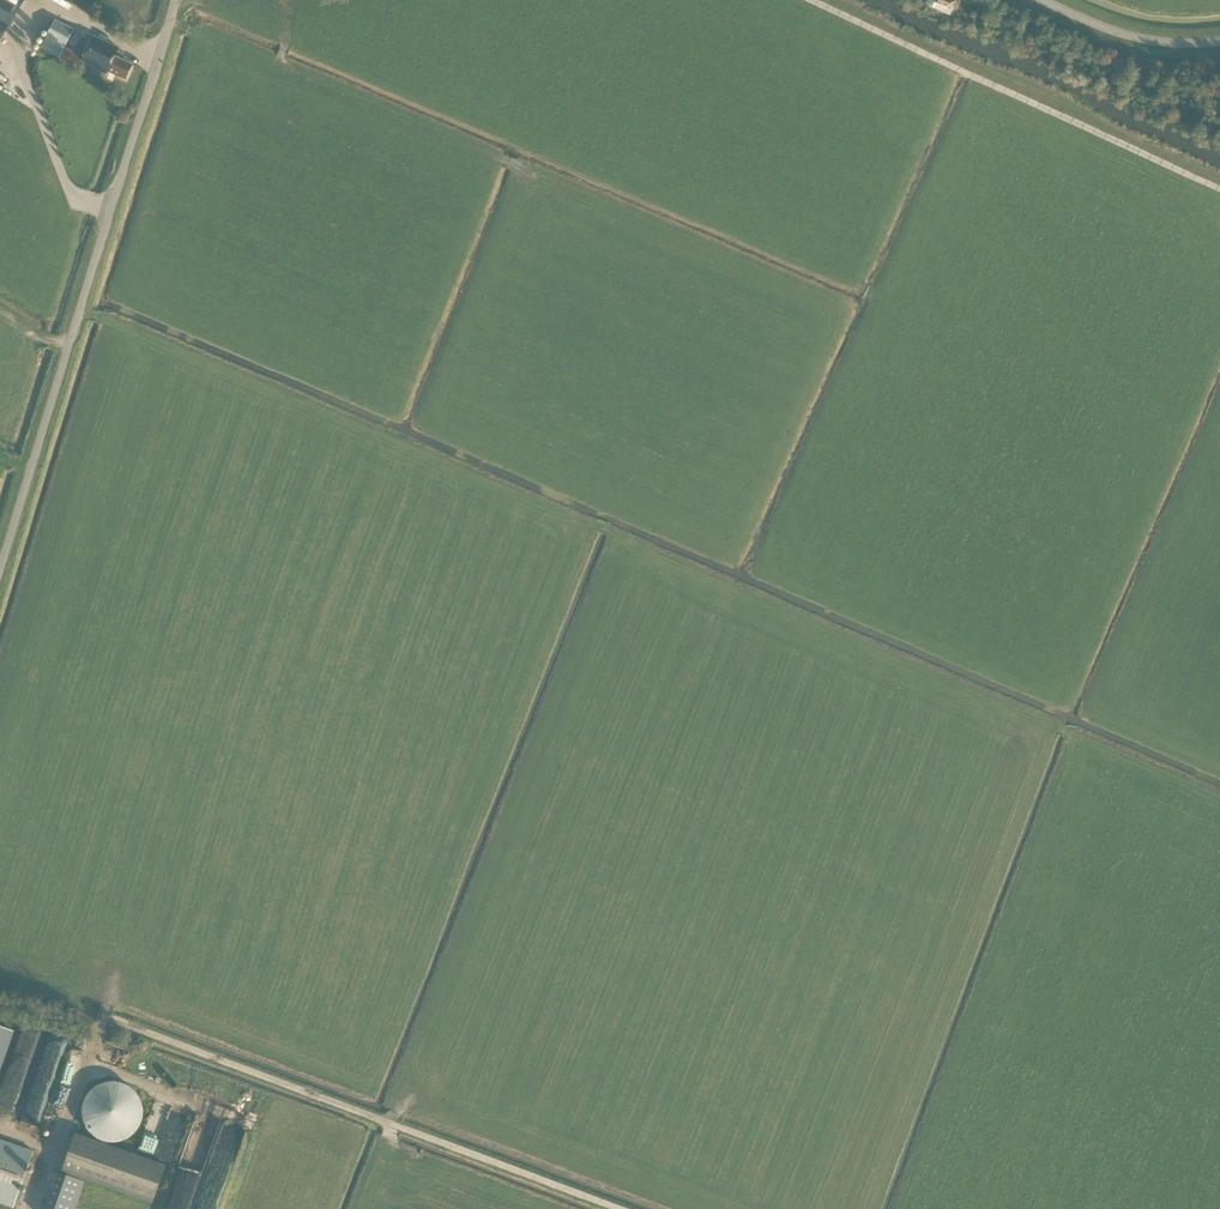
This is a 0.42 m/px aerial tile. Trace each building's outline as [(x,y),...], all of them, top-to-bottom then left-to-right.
[(25,0),(0,0),(0,21),(8,26),(25,0)] [(955,0),(927,0),(925,3),(929,5),(928,6),(949,15),(955,0)] [(75,66),(80,56),(64,48),(73,31),(54,21),(39,48),(75,66)] [(126,81),(133,65),(114,57),(118,48),(92,36),(80,63),(106,75),(107,73),(126,81)] [(12,1031),(0,1027),(0,1064),(12,1031)] [(56,1076),(61,1047),(42,1044),(36,1072),(56,1076)] [(139,1124),(139,1122),(140,1120),(140,1119),(141,1116),(141,1114),(141,1113),(141,1111),(141,1108),(141,1107),(140,1105),(140,1103),(140,1102),(139,1100),(138,1099),(138,1098),(137,1096),(136,1095),(135,1094),(133,1091),(132,1091),(131,1089),(128,1087),(126,1085),(123,1084),(120,1083),(117,1082),(114,1081),(111,1081),(107,1081),(104,1082),(101,1083),(98,1084),(95,1085),(94,1087),(92,1088),(89,1090),(88,1091),(87,1092),(86,1094),(85,1095),(84,1097),(84,1098),(83,1099),(82,1100),(82,1101),(81,1103),(81,1104),(81,1107),(80,1108),(80,1110),(80,1111),(80,1113),(80,1115),(81,1117),(81,1119),(81,1120),(82,1122),(83,1124),(83,1125),(84,1126),(85,1128),(86,1130),(88,1132),(90,1134),(92,1136),(95,1138),(96,1139),(99,1140),(102,1141),(104,1142),(108,1142),(110,1142),(112,1142),(115,1142),(117,1141),(120,1141),(122,1140),(125,1139),(128,1137),(130,1135),(133,1133),(134,1131),(136,1129),(137,1127),(138,1125),(139,1124)] [(151,1204),(163,1165),(73,1133),(61,1172),(151,1204)] [(13,1207),(33,1151),(0,1139),(0,1203),(13,1207)] [(84,1182),(57,1172),(44,1208),(74,1208),(84,1182)]
